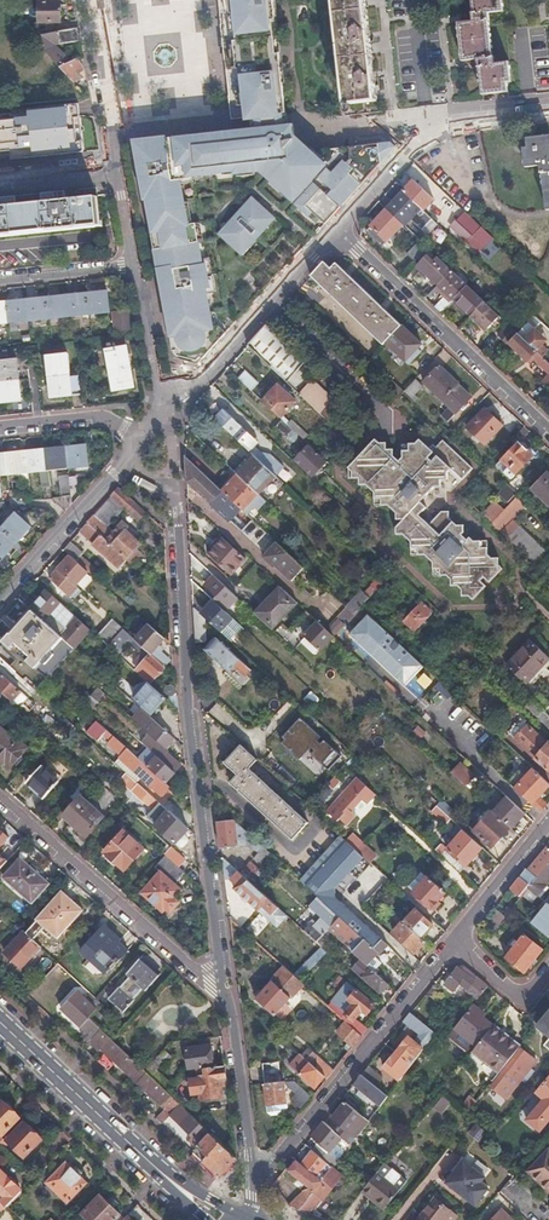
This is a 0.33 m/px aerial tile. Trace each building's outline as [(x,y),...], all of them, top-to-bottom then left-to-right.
[(234,121),(252,119),(252,120),(288,116),(274,0),(219,0),(234,121)] [(338,34),(339,43),(343,79),(346,103),(377,100),(374,73),(372,59),(369,34),(366,12),(365,0),(334,0),(338,34)] [(483,95),(508,92),(507,83),(511,83),(509,63),(495,65),(494,57),(492,58),(488,23),(490,22),(489,14),(504,12),(502,0),(472,0),(473,2),(474,15),(472,15),(473,23),(459,25),(463,62),(477,60),(477,63),(478,68),(480,68),(482,90),(483,95)] [(42,34),(55,32),(55,22),(61,22),(61,2),(39,2),(39,22),(34,22),(34,36),(42,34)] [(56,45),(80,41),(77,28),(55,32),(42,34),(44,47),(42,47),(60,65),(71,60),(56,48),(56,45)] [(60,65),(74,80),(80,77),(74,72),(83,68),(79,57),(71,60),(60,65)] [(0,114),(0,151),(11,150),(12,159),(84,151),(79,102),(29,108),(29,111),(0,114)] [(295,126),(137,143),(176,359),(200,364),(256,303),(255,301),(279,275),(280,276),(302,251),(301,250),(316,234),(317,235),(347,202),(367,179),(397,147),(393,143),(311,153),(297,141),(295,126)] [(525,139),(527,148),(522,148),(525,168),(539,166),(540,175),(542,175),(546,209),(548,209),(548,136),(525,139)] [(415,181),(405,192),(422,208),(424,210),(434,200),(415,181)] [(54,191),(55,200),(66,199),(65,189),(54,191)] [(422,208),(405,192),(387,209),(404,225),(405,226),(412,219),(422,208)] [(101,223),(98,196),(66,199),(55,200),(3,206),(0,206),(0,234),(101,223)] [(433,219),(424,210),(422,208),(412,219),(423,230),(433,219)] [(404,225),(387,209),(370,226),(373,228),(368,233),(381,245),(386,240),(387,242),(404,225)] [(493,239),(466,213),(453,228),(468,242),(473,237),(484,248),(493,239)] [(439,224),(433,219),(423,230),(428,235),(439,224)] [(406,254),(418,265),(431,251),(419,240),(406,254)] [(418,265),(439,285),(452,271),(449,268),(442,261),(437,266),(431,260),(435,255),(431,251),(418,265)] [(325,262),(312,277),(383,346),(386,342),(402,326),(337,263),(332,268),(326,262),(325,262)] [(452,271),(467,285),(470,283),(461,274),(462,272),(453,264),(449,268),(452,271)] [(435,307),(442,313),(453,301),(454,300),(468,285),(467,285),(452,271),(439,285),(434,291),(443,299),(435,307)] [(454,300),(472,317),(486,302),(468,285),(454,300)] [(87,293),(90,313),(110,311),(108,291),(87,293)] [(70,316),(90,313),(87,293),(78,294),(68,295),(70,316)] [(49,318),(70,316),(68,295),(58,296),(47,297),(49,318)] [(507,318),(522,303),(513,295),(499,310),(507,318)] [(27,299),(29,320),(49,318),(47,297),(37,298),(27,299)] [(9,322),(29,320),(27,299),(17,300),(6,301),(9,322)] [(9,322),(6,301),(0,302),(0,323),(9,322)] [(486,302),(472,317),(487,331),(501,317),(486,302)] [(115,331),(133,328),(131,318),(114,320),(115,331)] [(267,325),(249,345),(287,381),(305,363),(274,333),(275,332),(267,325)] [(402,326),(386,342),(405,361),(421,345),(402,326)] [(507,345),(509,343),(518,333),(510,326),(499,338),(507,345)] [(545,358),(548,354),(548,348),(545,344),(548,341),(535,329),(525,339),(518,333),(509,343),(529,361),(533,358),(548,373),(548,363),(545,358)] [(86,339),(87,349),(103,347),(102,338),(86,339)] [(110,369),(130,365),(126,345),(106,349),(110,369)] [(49,375),(70,373),(68,354),(47,356),(49,375)] [(19,379),(17,359),(0,361),(0,381),(19,379)] [(305,363),(287,381),(293,387),(310,368),(305,363)] [(134,385),(130,365),(110,369),(112,379),(114,389),(134,385)] [(447,424),(471,399),(458,386),(459,386),(442,370),(437,375),(434,373),(424,383),(442,401),(443,400),(450,407),(440,418),(447,424)] [(70,373),(72,395),(93,393),(90,371),(70,373)] [(246,371),(239,378),(252,391),(259,384),(246,371)] [(72,395),(70,373),(49,375),(50,386),(51,397),(72,395)] [(19,379),(0,381),(0,396),(1,402),(21,400),(19,379)] [(300,393),(326,418),(330,421),(341,410),(333,403),(335,401),(313,380),(300,393)] [(414,383),(405,392),(415,401),(418,397),(416,394),(420,389),(422,391),(424,389),(416,381),(414,383)] [(294,430),(304,440),(308,435),(293,420),(290,422),(284,416),(297,402),(279,386),(264,402),(283,420),(294,430)] [(215,418),(255,456),(275,475),(284,466),(269,452),(263,451),(239,428),(244,423),(226,407),(215,418)] [(468,429),(485,445),(502,427),(485,411),(468,429)] [(288,436),(294,430),(283,420),(277,426),(288,436)] [(467,598),(472,602),(484,589),(479,583),(482,579),(488,585),(501,570),(498,568),(497,560),(491,561),(487,558),(487,550),(480,551),(481,543),(473,544),(467,538),(465,541),(460,536),(461,533),(462,526),(455,527),(447,519),(448,512),(440,513),(427,526),(417,517),(424,510),(418,504),(439,481),(445,481),(446,475),(452,467),(464,478),(474,467),(445,440),(438,447),(435,444),(431,448),(422,439),(411,451),(416,456),(408,464),(404,461),(403,463),(394,454),(395,448),(388,449),(388,442),(382,443),(377,439),(348,469),(347,480),(358,479),(358,486),(365,486),(373,492),(373,500),(379,499),(379,507),(386,506),(394,513),(394,520),(402,521),(395,527),(394,536),(400,535),(412,545),(412,552),(419,552),(418,559),(426,558),(433,565),(433,574),(441,572),(441,580),(448,579),(451,582),(451,589),(457,588),(461,592),(461,599),(467,598)] [(497,467),(511,480),(533,457),(519,443),(497,467)] [(76,445),(66,446),(68,467),(88,465),(87,444),(76,445)] [(309,445),(294,461),(311,478),(326,462),(309,445)] [(68,467),(66,446),(56,447),(46,448),(48,469),(68,467)] [(48,469),(46,448),(36,450),(26,451),(28,472),(39,471),(40,487),(49,486),(48,469)] [(28,472),(26,451),(16,452),(6,453),(8,473),(28,472)] [(222,490),(186,456),(186,478),(244,534),(256,522),(247,514),(243,510),(222,490)] [(255,456),(238,474),(258,493),(275,475),(255,456)] [(258,493),(238,474),(222,490),(243,510),(247,514),(254,507),(257,510),(266,500),(258,493)] [(548,504),(548,475),(548,474),(533,489),(548,504)] [(78,475),(69,476),(70,492),(80,491),(78,475)] [(62,493),(70,492),(69,476),(65,476),(61,477),(62,493)] [(510,485),(500,493),(508,503),(518,495),(510,485)] [(88,523),(129,559),(142,545),(126,531),(117,542),(112,537),(115,533),(108,527),(125,508),(127,510),(130,507),(142,518),(147,513),(120,488),(88,523)] [(501,533),(513,521),(527,506),(517,498),(506,510),(492,525),(501,533)] [(24,507),(25,506),(25,500),(10,499),(11,507),(24,507)] [(483,516),(492,525),(506,510),(496,501),(483,516)] [(358,504),(349,513),(355,519),(364,511),(358,504)] [(139,521),(142,518),(130,507),(127,510),(139,521)] [(1,529),(17,542),(31,527),(15,513),(11,519),(1,529)] [(501,533),(534,564),(545,552),(533,540),(513,521),(501,533)] [(88,523),(80,532),(121,568),(129,559),(88,523)] [(17,542),(1,529),(0,530),(0,560),(17,542)] [(209,553),(227,570),(239,557),(242,559),(245,557),(224,538),(209,553)] [(71,543),(64,550),(70,556),(85,569),(87,566),(89,564),(81,556),(83,554),(71,543)] [(306,569),(278,543),(265,558),(273,566),(278,567),(293,582),(306,569)] [(70,556),(58,569),(76,586),(88,572),(85,569),(70,556)] [(87,566),(85,569),(88,572),(94,577),(96,574),(87,566)] [(76,586),(58,569),(50,578),(72,598),(80,589),(76,586)] [(392,569),(384,578),(387,581),(389,578),(395,572),(392,569)] [(395,572),(389,578),(409,596),(414,590),(395,572)] [(239,598),(215,576),(207,585),(219,596),(217,598),(228,608),(239,598)] [(382,576),(365,594),(370,599),(387,581),(384,578),(382,576)] [(298,603),(281,588),(256,614),(263,620),(271,628),(273,630),(298,603)] [(48,590),(32,608),(34,610),(65,638),(75,648),(76,648),(91,630),(77,618),(62,603),(48,590)] [(365,594),(362,591),(347,608),(355,615),(361,608),(370,599),(365,594)] [(234,619),(214,601),(202,615),(208,620),(222,633),(234,619)] [(404,623),(413,631),(431,613),(422,604),(404,623)] [(314,618),(300,605),(296,610),(309,623),(314,618)] [(202,615),(194,607),(195,628),(196,640),(196,645),(207,644),(211,640),(208,620),(202,615)] [(361,608),(355,615),(362,622),(350,634),(404,686),(423,666),(368,615),(361,608)] [(65,638),(34,610),(12,632),(3,641),(12,649),(16,644),(31,658),(27,663),(35,671),(65,638)] [(451,625),(444,618),(437,626),(444,633),(451,625)] [(243,628),(234,619),(222,633),(232,642),(243,628)] [(113,620),(98,637),(108,646),(124,629),(113,620)] [(334,637),(318,622),(305,636),(321,651),(334,637)] [(152,654),(166,667),(171,660),(157,647),(165,640),(148,625),(135,640),(152,654)] [(120,657),(148,682),(150,684),(152,681),(153,682),(163,670),(165,672),(168,669),(166,667),(152,654),(135,640),(124,629),(108,646),(120,657)] [(404,686),(350,634),(344,641),(398,692),(404,686)] [(236,665),(248,675),(253,670),(217,638),(206,650),(230,672),(236,665)] [(526,685),(548,661),(548,660),(531,643),(508,667),(526,685)] [(427,688),(434,680),(424,671),(417,679),(427,688)] [(21,692),(2,675),(0,677),(0,688),(13,700),(21,692)] [(104,686),(110,679),(106,676),(101,682),(104,686)] [(153,712),(166,698),(150,684),(148,682),(135,697),(153,712)] [(91,696),(98,702),(106,692),(98,685),(90,695),(91,696)] [(532,701),(542,710),(548,702),(548,693),(544,688),(532,701)] [(84,696),(82,697),(93,707),(98,702),(91,696),(90,695),(87,692),(84,696)] [(313,692),(307,698),(315,706),(321,700),(313,692)] [(19,709),(27,716),(36,705),(29,698),(19,709)] [(542,710),(532,701),(527,707),(548,728),(548,716),(542,710)] [(218,703),(210,711),(232,732),(239,725),(218,703)] [(166,747),(175,737),(142,708),(133,717),(150,733),(166,747)] [(323,737),(302,718),(284,737),(287,740),(283,744),(301,761),(313,747),(316,750),(313,754),(330,770),(343,756),(326,740),(322,744),(319,741),(323,737)] [(162,795),(170,786),(167,783),(138,757),(132,752),(129,749),(97,720),(90,729),(100,739),(105,734),(112,740),(110,742),(123,755),(116,763),(128,773),(138,783),(143,778),(162,795)] [(475,723),(466,741),(482,749),(491,731),(475,723)] [(436,739),(421,725),(414,731),(430,745),(436,739)] [(11,769),(29,749),(19,740),(17,742),(8,734),(0,726),(0,759),(11,769)] [(548,770),(548,744),(547,746),(545,745),(547,743),(528,726),(515,740),(536,759),(548,770)] [(8,734),(17,742),(19,740),(22,736),(13,728),(8,734)] [(169,752),(169,751),(166,747),(150,733),(142,742),(147,747),(158,756),(175,772),(181,764),(169,752)] [(259,760),(243,746),(226,764),(239,775),(232,783),(294,840),(309,823),(251,769),(259,760)] [(167,783),(176,773),(175,772),(158,756),(147,747),(138,757),(167,783)] [(451,773),(466,787),(476,776),(454,757),(451,760),(457,766),(451,773)] [(27,784),(43,800),(59,782),(42,767),(27,784)] [(290,789),(298,781),(283,767),(275,775),(290,789)] [(507,783),(514,789),(531,805),(532,806),(540,813),(547,806),(539,798),(548,787),(548,784),(533,769),(522,781),(515,774),(507,783)] [(160,803),(138,783),(128,773),(122,780),(142,799),(143,796),(156,807),(160,803)] [(329,784),(334,789),(341,781),(339,779),(336,776),(329,784)] [(378,795),(358,777),(328,812),(340,823),(342,820),(349,826),(358,816),(354,812),(357,809),(361,813),(368,804),(369,805),(378,795)] [(100,783),(123,803),(126,800),(121,795),(125,790),(113,780),(110,784),(104,778),(100,783)] [(64,816),(87,837),(104,817),(81,797),(64,816)] [(510,828),(511,829),(525,813),(507,797),(497,807),(494,804),(490,809),(492,811),(510,828)] [(442,800),(437,806),(451,819),(456,814),(442,800)] [(184,833),(188,829),(162,804),(156,810),(163,816),(156,824),(178,844),(180,846),(183,847),(186,846),(188,843),(189,840),(189,838),(184,833)] [(451,819),(437,806),(431,812),(446,825),(451,819)] [(492,847),(510,828),(492,811),(474,831),(492,847)] [(233,819),(218,821),(221,848),(245,844),(244,840),(243,828),(233,819)] [(243,828),(244,840),(246,839),(256,849),(259,846),(261,844),(243,828)] [(104,853),(125,872),(145,850),(124,831),(104,853)] [(435,849),(460,871),(482,848),(464,831),(447,848),(442,843),(435,849)] [(353,834),(347,840),(356,849),(363,843),(353,834)] [(300,881),(323,901),(331,909),(340,917),(352,928),(373,947),(381,939),(354,914),(360,908),(373,894),(379,887),(388,878),(371,862),(356,849),(347,840),(342,836),(300,881)] [(363,843),(356,849),(371,862),(377,856),(363,843)] [(261,844),(259,846),(262,850),(254,858),(265,868),(270,863),(265,859),(271,854),(261,844)] [(183,857),(172,847),(165,854),(167,856),(176,864),(183,857)] [(537,876),(548,860),(548,850),(548,848),(530,871),(537,876)] [(167,856),(156,868),(160,873),(143,893),(163,911),(166,908),(171,912),(180,901),(175,897),(181,890),(175,885),(186,873),(176,864),(167,856)] [(223,857),(225,877),(232,878),(238,884),(234,888),(257,910),(261,906),(271,914),(277,906),(248,880),(236,869),(227,860),(223,857)] [(4,878),(32,902),(48,883),(20,859),(4,878)] [(537,897),(547,886),(546,885),(548,881),(548,862),(536,878),(529,886),(527,889),(537,897)] [(527,870),(510,891),(519,897),(528,886),(529,886),(536,878),(527,870)] [(414,891),(432,908),(446,892),(427,875),(426,877),(422,872),(409,886),(415,890),(414,891)] [(379,887),(373,894),(378,899),(392,882),(388,878),(379,887)] [(39,918),(60,937),(81,913),(60,894),(39,918)] [(312,923),(305,932),(317,943),(329,930),(332,926),(334,925),(340,917),(331,909),(323,901),(320,905),(324,910),(312,923)] [(546,937),(548,933),(548,911),(546,908),(531,925),(546,937)] [(416,909),(404,922),(421,938),(433,924),(416,909)] [(490,920),(497,926),(503,919),(495,913),(490,920)] [(352,928),(340,917),(334,925),(339,929),(346,936),(352,928)] [(488,919),(483,924),(495,933),(499,928),(497,926),(490,920),(488,919)] [(418,955),(427,944),(421,938),(404,922),(394,933),(418,955)] [(331,932),(334,935),(339,929),(334,925),(332,926),(329,930),(331,932)] [(83,952),(107,974),(130,948),(105,926),(98,934),(97,933),(91,939),(92,941),(83,952)] [(373,947),(352,928),(346,936),(355,944),(350,949),(360,959),(366,965),(370,968),(375,972),(382,964),(379,961),(390,948),(385,944),(381,939),(373,947)] [(317,943),(322,948),(334,935),(331,932),(329,930),(317,943)] [(41,947),(24,931),(4,951),(21,968),(41,947)] [(507,958),(524,972),(542,949),(524,936),(507,958)] [(322,948),(304,968),(309,972),(327,953),(322,948)] [(382,995),(390,986),(387,984),(375,972),(370,968),(366,965),(360,959),(352,968),(382,995)] [(109,999),(124,1011),(157,973),(143,961),(109,999)] [(296,977),(283,965),(255,996),(275,1014),(303,983),(301,981),(296,977)] [(476,977),(464,967),(461,971),(458,968),(444,985),(454,992),(460,986),(478,1000),(481,997),(488,987),(476,977)] [(346,1021),(362,1036),(367,1029),(355,1019),(362,1011),(366,1015),(375,1004),(346,980),(326,1004),(331,1008),(346,1021)] [(90,1018),(98,1009),(87,999),(81,1005),(73,997),(62,1008),(92,1038),(101,1029),(90,1018)] [(459,1003),(470,1011),(474,1005),(464,997),(459,1003)] [(455,1030),(477,1046),(492,1027),(494,1025),(484,1017),(486,1015),(474,1005),(470,1011),(455,1030)] [(411,1013),(404,1022),(429,1042),(436,1033),(411,1013)] [(548,1037),(548,1016),(539,1029),(548,1037)] [(344,1046),(349,1051),(362,1036),(346,1021),(337,1032),(347,1042),(344,1046)] [(471,1054),(497,1076),(519,1048),(492,1027),(477,1046),(471,1054)] [(92,1038),(89,1041),(99,1050),(102,1047),(162,1105),(171,1095),(167,1092),(145,1071),(113,1040),(101,1029),(92,1038)] [(396,1052),(412,1064),(423,1049),(408,1037),(396,1052)] [(186,1048),(189,1068),(211,1065),(212,1063),(214,1061),(213,1056),(210,1054),(209,1045),(186,1048)] [(310,1064),(317,1056),(308,1049),(301,1056),(308,1063),(310,1064)] [(155,1061),(145,1071),(167,1092),(172,1087),(157,1072),(172,1056),(165,1050),(155,1061)] [(511,1077),(518,1083),(535,1062),(520,1050),(503,1071),(508,1075),(504,1080),(507,1082),(511,1077)] [(402,1078),(403,1076),(412,1064),(396,1052),(384,1067),(400,1080),(402,1078)] [(324,1077),(327,1079),(334,1071),(317,1056),(310,1064),(324,1077)] [(263,1064),(265,1084),(281,1082),(278,1062),(263,1064)] [(315,1087),(324,1077),(310,1064),(308,1063),(302,1070),(299,1073),(315,1087)] [(370,1065),(362,1074),(376,1087),(385,1076),(370,1065)] [(226,1081),(224,1066),(205,1068),(205,1069),(197,1070),(198,1079),(193,1080),(190,1084),(190,1091),(195,1093),(200,1093),(201,1099),(223,1096),(221,1082),(226,1081)] [(362,1074),(354,1084),(376,1103),(373,1106),(377,1110),(387,1096),(376,1087),(362,1074)] [(409,1083),(402,1078),(400,1080),(393,1089),(401,1094),(409,1083)] [(543,1099),(526,1120),(539,1131),(548,1119),(548,1078),(536,1093),(543,1099)] [(291,1099),(302,1110),(312,1098),(293,1080),(281,1082),(265,1084),(268,1105),(267,1105),(267,1112),(270,1114),(279,1113),(284,1108),(283,1103),(287,1103),(285,1084),(296,1094),(291,1099)] [(514,1095),(519,1099),(527,1090),(522,1085),(514,1095)] [(167,1092),(171,1095),(179,1104),(185,1098),(172,1087),(167,1092)] [(444,1096),(436,1109),(445,1115),(453,1102),(444,1096)] [(462,1106),(469,1112),(477,1102),(470,1097),(462,1106)] [(345,1101),(327,1124),(339,1135),(341,1137),(350,1145),(356,1137),(351,1134),(362,1119),(364,1117),(345,1101)] [(1,1134),(18,1117),(2,1102),(0,1105),(0,1133),(1,1134)] [(168,1117),(162,1123),(165,1126),(173,1118),(192,1136),(189,1138),(197,1146),(192,1151),(194,1152),(217,1174),(219,1176),(236,1157),(189,1113),(180,1104),(170,1114),(168,1117)] [(351,1134),(356,1137),(367,1123),(366,1123),(362,1119),(351,1134)] [(331,1166),(333,1167),(337,1162),(340,1158),(345,1151),(336,1143),(341,1137),(339,1135),(327,1124),(324,1120),(313,1135),(319,1140),(312,1150),(321,1157),(328,1163),(331,1166)] [(8,1141),(24,1156),(40,1139),(25,1124),(8,1141)] [(480,1140),(486,1133),(476,1125),(470,1133),(480,1140)] [(336,1143),(345,1151),(350,1145),(341,1137),(336,1143)] [(548,1195),(548,1149),(547,1146),(524,1172),(548,1195)] [(312,1150),(300,1164),(301,1164),(322,1182),(327,1175),(322,1170),(328,1163),(321,1157),(312,1150)] [(217,1174),(194,1152),(190,1156),(213,1178),(217,1174)] [(463,1160),(445,1182),(475,1206),(488,1189),(481,1183),(485,1177),(463,1160)] [(302,1191),(289,1204),(308,1212),(320,1198),(322,1199),(342,1175),(339,1173),(333,1167),(331,1170),(327,1175),(322,1182),(301,1164),(300,1164),(296,1161),(288,1170),(310,1188),(302,1191)] [(46,1182),(68,1203),(87,1182),(66,1162),(46,1182)] [(2,1210),(6,1207),(22,1191),(0,1170),(0,1208),(2,1210)] [(366,1187),(362,1191),(372,1198),(373,1197),(387,1207),(401,1189),(378,1172),(366,1187)] [(137,1204),(131,1198),(125,1192),(113,1205),(101,1194),(83,1213),(90,1219),(115,1219),(121,1214),(125,1217),(137,1204)] [(435,1198),(418,1219),(448,1219),(445,1217),(450,1210),(435,1198)] [(499,1208),(488,1219),(512,1219),(499,1208)]
